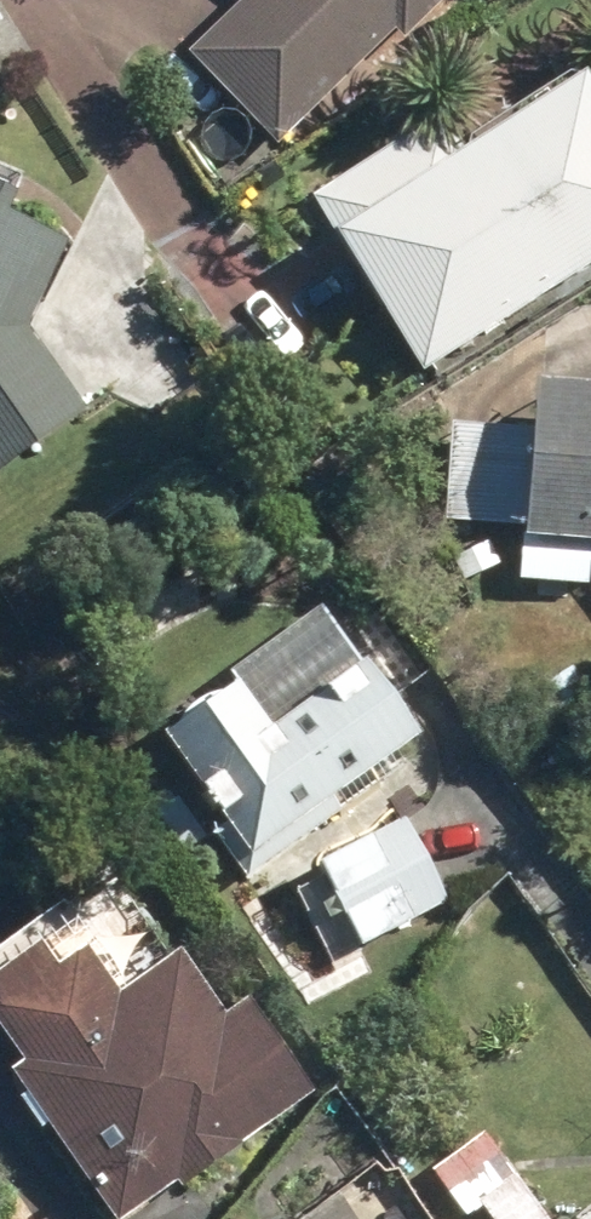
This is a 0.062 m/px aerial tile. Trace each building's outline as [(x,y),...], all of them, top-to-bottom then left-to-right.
[(285,142),(405,22),(413,31),(444,0),(239,0),(190,49),(285,142)] [(421,368),(590,260),(590,82),(580,65),(460,142),(438,107),(308,190),(421,368)] [(84,405),(28,324),(67,233),(3,205),(12,184),(0,179),(0,468),(84,405)] [(532,374),(522,530),(590,534),(590,379),(532,374)] [(450,557),(464,581),(500,560),(486,536),(450,557)] [(158,729),(247,851),(416,730),(363,657),(308,696),(278,662),(245,686),(236,674),(158,729)] [(543,686),(561,710),(589,690),(570,665),(543,686)] [(399,809),(311,858),(360,945),(447,898),(399,809)] [(124,926),(135,946),(166,930),(155,910),(124,926)] [(114,1218),(120,1218),(174,1180),(180,1189),(313,1091),(242,994),(220,1010),(190,967),(182,972),(168,950),(113,989),(78,940),(50,961),(36,939),(0,962),(0,1032),(17,1055),(5,1066),(114,1218)] [(481,1131),(427,1172),(457,1211),(447,1218),(547,1218),(481,1131)] [(338,1192),(296,1218),(356,1218),(338,1192)]
